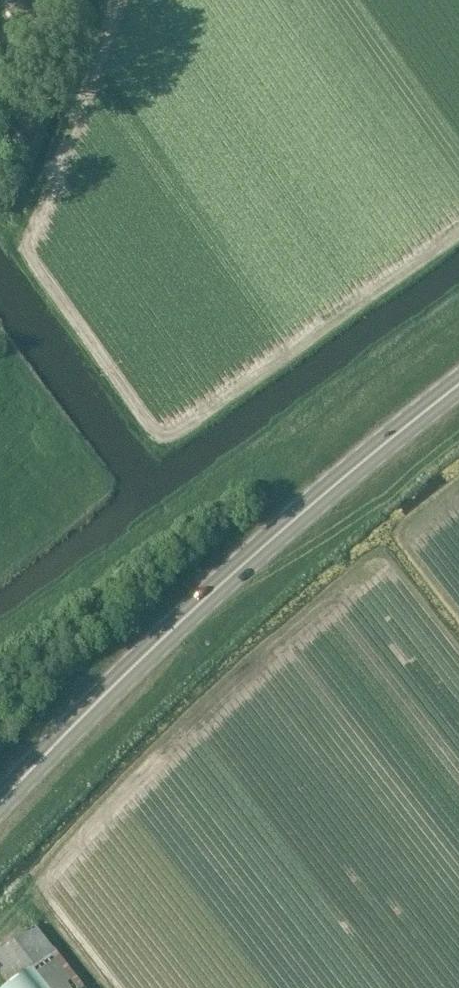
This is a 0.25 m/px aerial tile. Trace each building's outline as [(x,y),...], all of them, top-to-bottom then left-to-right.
[(35,926),(0,952),(0,974),(8,987),(7,987),(84,987),(56,951),(54,953),(35,926)]
